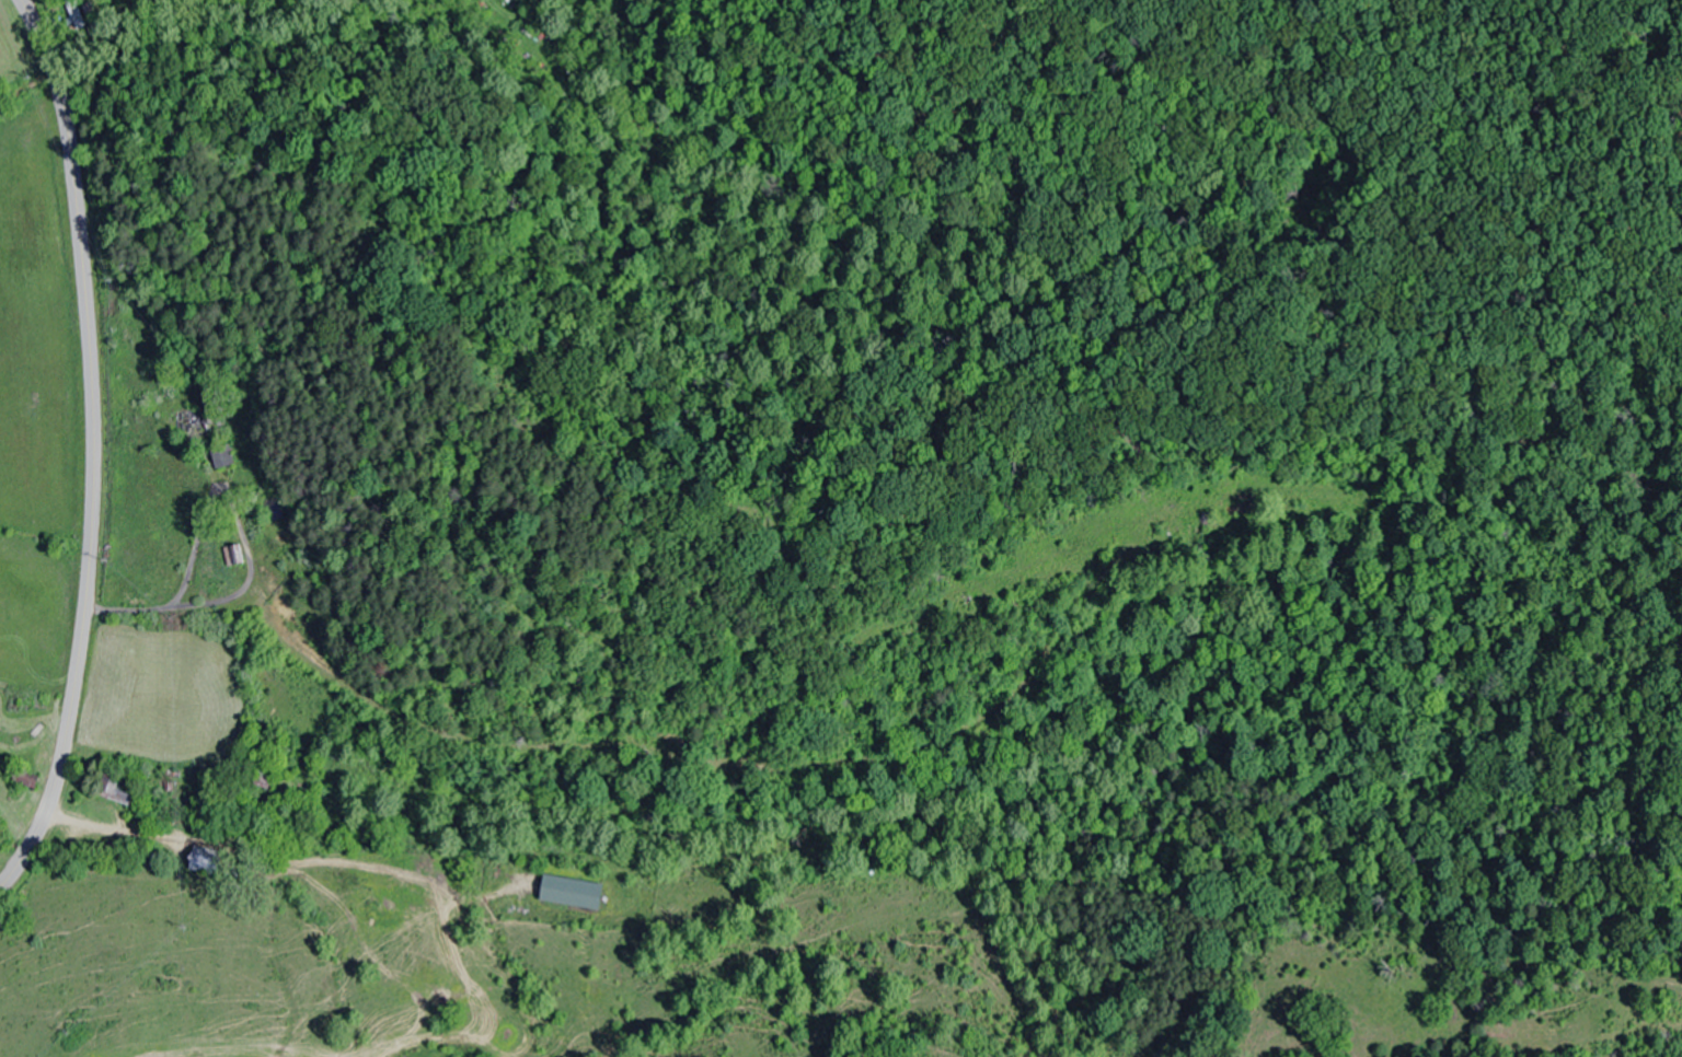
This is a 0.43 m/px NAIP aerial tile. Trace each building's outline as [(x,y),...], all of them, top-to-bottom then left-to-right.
[(77,0),(65,0),(78,28),(88,23),(77,0)] [(176,437),(209,436),(209,419),(200,419),(200,412),(176,412),(176,437)] [(233,466),(231,447),(211,449),(213,468),(233,466)] [(224,547),(229,566),(244,561),(239,542),(224,547)] [(275,764),(258,761),(253,785),(270,789),(275,764)] [(101,795),(133,805),(139,786),(107,776),(101,795)] [(219,849),(189,847),(187,871),(217,874),(219,849)] [(537,901),(597,909),(601,883),(541,874),(537,901)]
